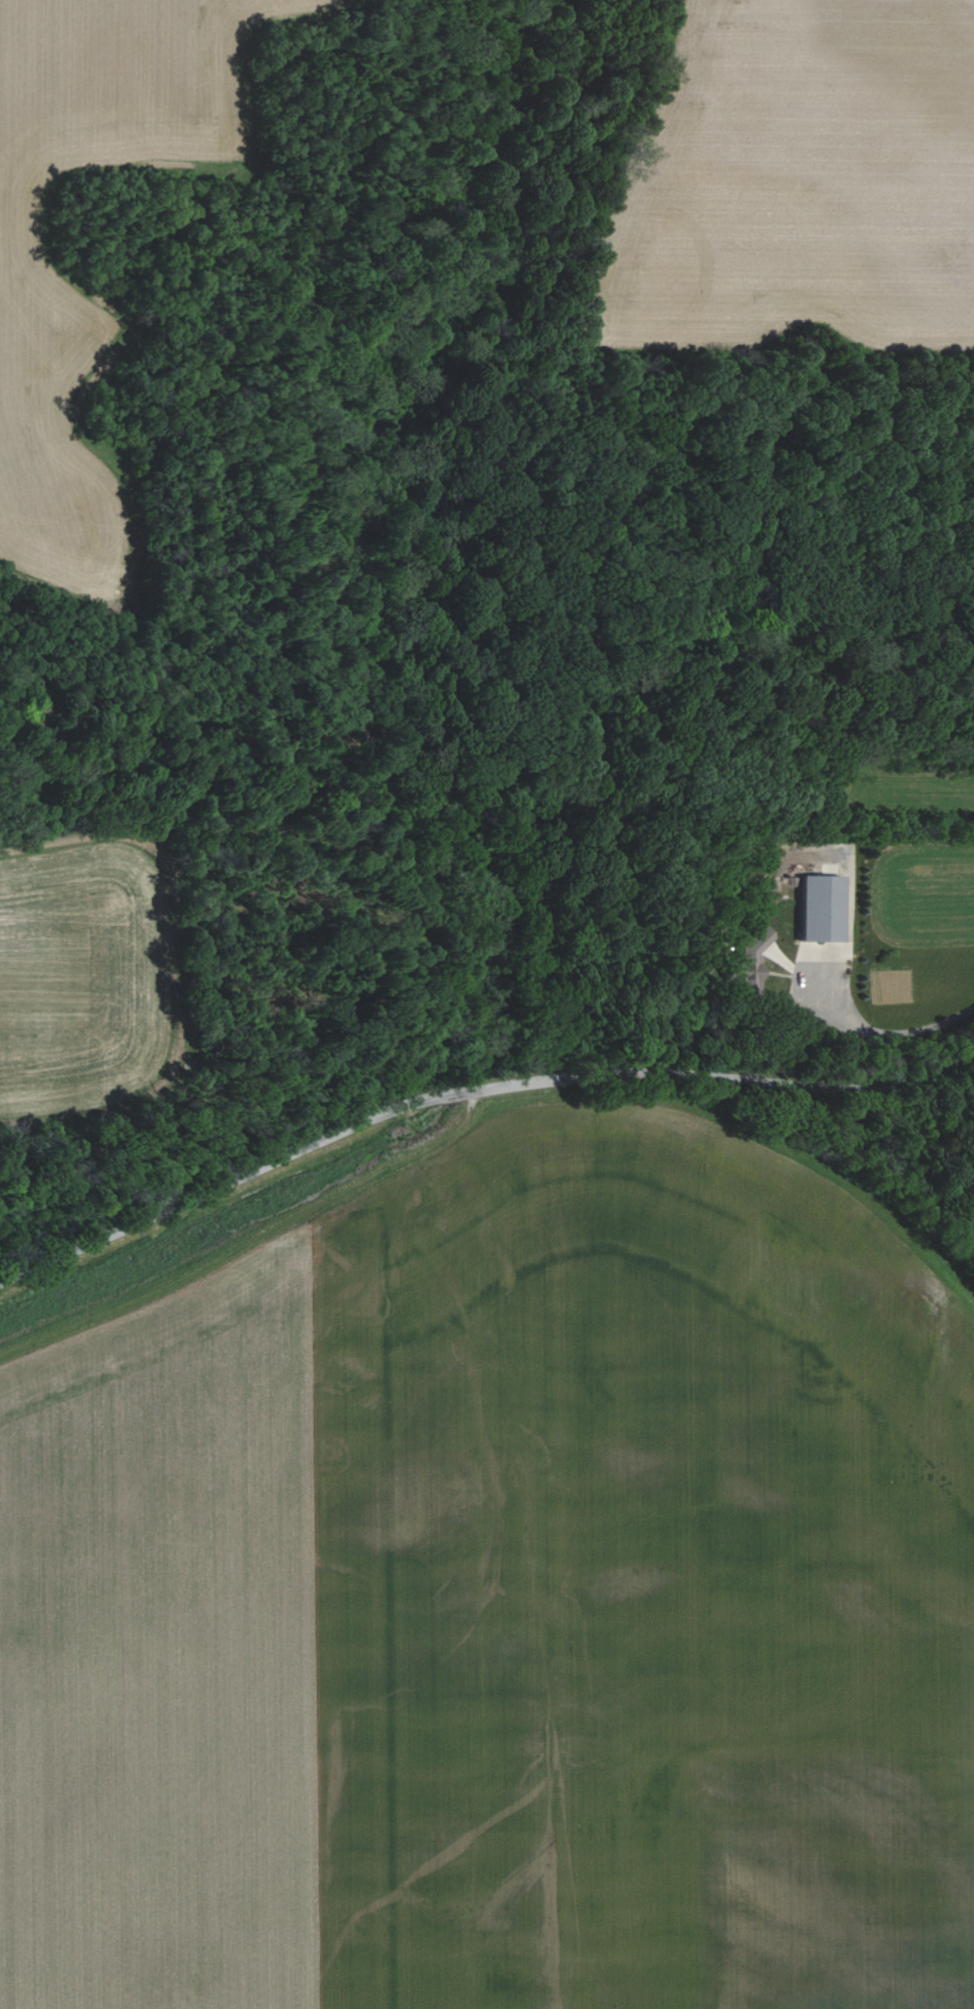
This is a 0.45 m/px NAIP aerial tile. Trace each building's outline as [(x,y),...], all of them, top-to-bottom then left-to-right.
[(796,942),(839,943),(840,876),(797,876),(796,942)] [(734,947),(732,963),(722,962),(720,980),(733,981),(732,989),(738,995),(755,997),(759,949),(771,937),(757,924),(734,947)]
